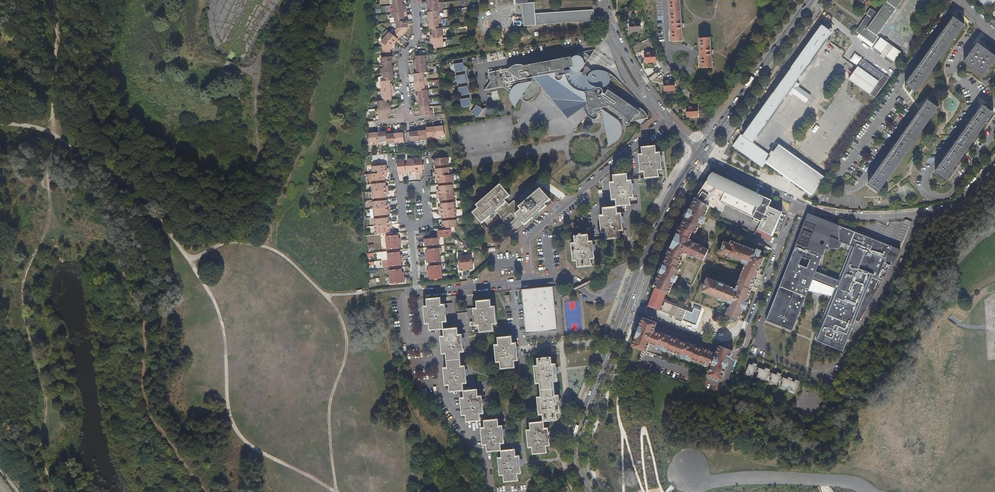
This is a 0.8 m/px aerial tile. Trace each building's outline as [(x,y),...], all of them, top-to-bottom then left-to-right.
[(385,119),(390,119),(389,113),(392,113),(392,105),(388,105),(388,100),(393,100),(393,94),(395,94),(394,86),(392,86),(391,81),(394,80),(393,63),(393,57),(391,57),(391,50),(408,28),(407,22),(405,22),(405,20),(407,20),(406,16),(404,17),(403,1),(406,1),(406,0),(390,0),(391,5),(394,5),(394,11),(391,11),(392,19),(395,19),(395,23),(397,23),(397,29),(393,34),(390,32),(382,42),(384,58),(382,58),(382,64),(383,64),(383,69),(381,69),(381,77),(384,77),(384,81),(382,81),(382,82),(378,83),(379,90),(382,89),(383,100),(378,101),(380,113),(380,120),(385,119)] [(441,9),(440,0),(427,0),(428,6),(431,6),(431,11),(428,11),(430,27),(433,27),(434,33),(431,33),(432,40),(434,40),(435,46),(445,45),(443,26),(440,26),(440,22),(442,22),(442,14),(439,14),(438,9),(441,9)] [(523,3),(524,25),(536,24),(536,23),(594,20),(594,8),(536,12),(536,3),(528,3),(528,0),(516,0),(517,4),(523,3)] [(672,41),(683,41),(682,26),(681,0),(669,0),(672,41)] [(877,37),(904,0),(890,0),(878,16),(870,10),(866,16),(868,17),(870,18),(864,27),(861,26),(856,33),(859,35),(857,38),(871,49),(879,38),(877,37)] [(980,3),(987,10),(994,2),(994,0),(983,0),(980,3)] [(868,17),(861,26),(864,27),(870,18),(868,17)] [(954,19),(905,88),(907,89),(908,88),(917,94),(965,27),(954,19)] [(641,22),(630,23),(630,32),(641,32),(641,22)] [(822,27),(743,138),(741,137),(733,148),(762,169),(766,163),(770,158),(752,144),(831,34),(822,27)] [(711,37),(699,38),(702,68),(713,67),(712,52),(711,37)] [(900,53),(880,39),(872,51),(880,57),(879,58),(891,66),(900,53)] [(964,64),(982,77),(994,60),(994,58),(978,45),(964,64)] [(656,52),(645,53),(646,63),(657,62),(656,52)] [(567,57),(490,72),(492,81),(485,91),(503,87),(510,91),(510,95),(510,97),(510,100),(511,101),(512,103),(513,103),(516,109),(517,104),(524,95),(524,97),(524,98),(524,99),(525,100),(526,101),(528,101),(530,101),(532,100),(534,98),(536,96),(538,94),(539,91),(540,89),(540,87),(540,84),(540,83),(539,82),(538,82),(540,80),(569,100),(571,99),(573,97),(574,96),(575,95),(575,94),(574,92),(574,91),(584,98),(584,101),(584,105),(584,106),(585,109),(586,111),(587,113),(588,115),(589,117),(591,118),(593,119),(594,119),(595,119),(596,119),(598,118),(598,116),(598,114),(598,113),(598,111),(602,110),(603,112),(604,121),(608,141),(608,143),(607,147),(610,145),(611,144),(613,143),(615,142),(617,141),(618,139),(619,137),(620,135),(621,133),(622,131),(622,129),(622,127),(621,125),(621,123),(620,122),(619,121),(620,119),(624,118),(625,121),(625,123),(626,124),(626,125),(628,126),(629,125),(630,125),(630,124),(639,122),(641,124),(647,115),(627,102),(614,93),(611,88),(610,87),(608,86),(608,85),(609,84),(610,82),(611,81),(612,79),(613,79),(614,78),(616,79),(614,76),(611,74),(608,73),(605,71),(602,70),(600,70),(598,70),(595,70),(593,72),(591,73),(588,76),(587,78),(586,78),(584,78),(583,77),(582,76),(581,75),(580,74),(580,72),(581,71),(589,59),(582,55),(572,56),(571,54),(567,55),(567,57)] [(428,73),(427,56),(417,57),(417,63),(415,63),(415,69),(418,69),(420,96),(417,97),(418,103),(421,102),(422,116),(435,115),(434,110),(431,111),(429,90),(427,90),(427,86),(429,86),(428,77),(426,77),(426,73),(428,73)] [(465,58),(454,60),(463,108),(470,107),(470,110),(473,112),(472,112),(480,117),(481,116),(482,117),(490,116),(488,108),(484,109),(474,102),(472,101),(471,99),(472,97),(472,95),(473,95),(474,92),(472,90),(469,89),(469,87),(470,86),(469,83),(470,83),(472,80),(469,78),(467,77),(467,75),(467,74),(467,71),(468,71),(469,68),(465,65),(464,64),(466,62),(465,58)] [(668,64),(666,61),(660,65),(664,72),(670,68),(668,64)] [(882,79),(884,77),(863,61),(848,81),(849,82),(850,81),(869,95),(869,96),(875,100),(887,83),(886,83),(882,79)] [(582,72),(581,71),(580,72),(580,74),(581,75),(582,76),(583,77),(584,78),(586,78),(587,78),(588,76),(587,76),(587,75),(591,70),(586,66),(583,72),(582,72)] [(540,83),(540,84),(569,117),(584,106),(584,105),(584,101),(584,98),(574,91),(574,92),(575,94),(575,95),(574,96),(573,97),(571,99),(569,100),(540,80),(538,82),(539,82),(540,83)] [(675,81),(664,81),(664,91),(676,90),(675,81)] [(688,91),(683,96),(685,99),(691,94),(688,91)] [(928,102),(870,186),(880,193),(939,110),(928,102)] [(687,107),(687,117),(699,116),(698,106),(687,107)] [(983,107),(936,173),(947,181),(994,115),(993,114),(994,113),(993,112),(992,114),(983,107)] [(427,129),(428,137),(433,137),(433,139),(441,138),(440,136),(445,135),(444,125),(427,127),(427,129)] [(428,137),(427,129),(423,130),(423,127),(415,128),(415,130),(411,131),(412,141),(428,139),(428,137)] [(403,141),(402,133),(398,134),(398,131),(390,132),(391,135),(386,135),(386,143),(387,145),(403,143),(403,141)] [(369,137),(369,145),(374,144),(374,147),(382,146),(382,144),(386,143),(386,135),(385,133),(368,135),(369,137)] [(643,153),(640,153),(641,171),(645,171),(646,178),(660,176),(659,169),(663,169),(661,151),(657,152),(656,145),(643,146),(643,153)] [(770,158),(766,163),(812,195),(825,177),(779,145),(770,158)] [(423,157),(417,158),(416,158),(417,174),(421,174),(421,172),(424,171),(424,166),(423,157)] [(433,159),(434,163),(436,162),(436,166),(440,165),(445,165),(450,164),(449,157),(433,159)] [(398,159),(400,176),(404,175),(404,173),(407,173),(407,168),(406,163),(406,158),(398,159)] [(417,174),(416,158),(409,159),(409,162),(409,168),(410,173),(413,172),(413,174),(417,174)] [(373,166),(374,173),(388,172),(391,171),(391,167),(388,168),(388,164),(383,165),(378,165),(373,166)] [(435,172),(435,176),(437,176),(451,174),(450,167),(446,168),(441,168),(436,168),(437,172),(435,172)] [(374,173),(372,173),(372,181),(376,180),(382,180),(387,179),(386,176),(388,176),(388,172),(374,173)] [(611,181),(613,199),(617,199),(618,206),(631,205),(631,197),(634,197),(633,179),(629,180),(628,173),(614,174),(615,181),(611,181)] [(451,174),(437,176),(437,180),(440,180),(440,183),(444,182),(449,182),(455,181),(454,174),(451,174)] [(727,206),(762,222),(769,206),(770,202),(763,199),(764,197),(759,195),(758,197),(715,176),(711,184),(707,182),(697,199),(698,200),(694,208),(692,207),(690,210),(686,219),(682,228),(679,234),(677,239),(674,244),(672,248),(665,264),(664,266),(660,274),(658,281),(659,281),(656,289),(652,299),(648,308),(660,313),(661,309),(663,310),(662,313),(676,318),(675,320),(682,323),(687,311),(665,303),(664,307),(662,306),(667,293),(671,294),(675,286),(678,279),(681,272),(679,271),(682,264),(680,263),(684,255),(685,256),(686,255),(690,256),(689,257),(695,259),(696,260),(696,259),(697,258),(701,260),(701,261),(704,263),(710,251),(706,249),(705,250),(701,248),(702,247),(697,244),(697,245),(695,244),(695,243),(692,242),(692,241),(691,240),(694,234),(697,236),(700,229),(701,229),(703,226),(706,219),(708,216),(707,215),(711,208),(723,213),(727,206)] [(373,183),(373,191),(390,189),(389,185),(387,185),(387,182),(382,183),(377,183),(373,183)] [(444,185),(440,186),(440,189),(438,189),(438,193),(446,192),(455,192),(454,184),(449,185),(444,185)] [(501,184),(477,204),(479,207),(474,212),(483,222),(497,210),(500,208),(507,217),(512,213),(516,218),(519,216),(521,219),(526,224),(548,205),(546,203),(551,199),(541,188),(520,206),(516,200),(510,204),(506,199),(511,195),(501,184)] [(390,189),(373,191),(374,198),(378,198),(383,197),(388,197),(388,193),(390,193),(390,189)] [(446,192),(438,193),(439,197),(441,197),(441,200),(445,200),(451,199),(452,199),(455,199),(455,192),(446,192)] [(374,201),(374,208),(391,206),(391,202),(389,203),(388,199),(384,200),(378,200),(374,201)] [(446,203),(441,203),(442,206),(440,206),(440,210),(457,209),(457,205),(456,202),(454,202),(451,202),(446,203)] [(371,208),(372,217),(375,217),(375,215),(380,215),(385,214),(390,214),(390,211),(392,210),(391,206),(374,208),(371,208)] [(605,214),(601,214),(602,232),(607,232),(607,239),(621,237),(620,230),(624,230),(622,212),(618,213),(618,206),(604,207),(605,214)] [(769,206),(762,222),(757,230),(773,237),(782,212),(769,206)] [(502,216),(501,217),(511,228),(521,219),(519,216),(516,218),(512,213),(507,217),(500,208),(497,210),(502,216)] [(457,209),(440,210),(440,214),(443,214),(443,218),(447,217),(452,217),(458,216),(457,209)] [(375,218),(376,225),(393,224),(393,220),(390,220),(390,217),(385,217),(380,218),(375,218)] [(584,219),(583,217),(574,222),(573,221),(570,223),(571,224),(572,234),(580,234),(580,235),(575,235),(576,242),(572,242),(574,260),(578,260),(579,266),(592,265),(592,258),(595,258),(594,240),(590,240),(589,234),(583,234),(583,233),(586,233),(585,222),(585,221),(583,219),(584,219)] [(441,223),(442,227),(458,226),(457,219),(453,219),(447,219),(443,220),(443,223),(441,223)] [(807,220),(770,321),(795,331),(814,279),(817,272),(828,242),(829,246),(829,248),(833,253),(842,249),(841,247),(843,242),(855,247),(842,281),(840,288),(820,340),(845,350),(856,319),(861,321),(909,254),(842,229),(839,229),(835,230),(831,234),(817,229),(819,225),(807,220)] [(393,224),(376,225),(377,233),(383,232),(388,232),(392,231),(391,228),(393,228),(393,224)] [(436,233),(436,237),(449,236),(449,229),(437,230),(438,233),(436,233)] [(757,230),(754,236),(770,243),(773,237),(757,230)] [(387,235),(388,249),(399,248),(399,244),(401,244),(400,237),(398,237),(398,234),(387,235)] [(436,237),(424,238),(424,242),(425,242),(426,245),(437,244),(436,237)] [(726,317),(740,322),(752,291),(751,290),(756,278),(757,278),(765,259),(759,256),(760,254),(733,243),(732,246),(725,243),(720,254),(723,255),(723,256),(746,265),(737,290),(708,280),(703,294),(730,305),(726,317)] [(439,261),(437,247),(426,248),(426,251),(425,251),(425,259),(427,259),(427,262),(439,261)] [(664,264),(665,264),(672,248),(670,248),(667,256),(668,256),(664,264)] [(400,250),(388,252),(390,266),(401,265),(401,261),(402,261),(402,254),(400,254),(400,250)] [(472,254),(458,255),(459,266),(462,266),(463,268),(470,267),(470,266),(473,265),(472,254)] [(440,278),(439,264),(428,265),(428,268),(427,268),(427,276),(429,276),(429,279),(440,278)] [(401,268),(390,269),(391,283),(403,282),(402,278),(404,278),(403,271),(402,271),(401,268)] [(842,281),(817,272),(814,279),(840,288),(842,281)] [(559,334),(559,327),(557,309),(563,308),(562,297),(568,294),(568,292),(567,291),(565,292),(561,285),(526,288),(523,288),(527,331),(539,330),(540,336),(559,334)] [(429,303),(425,304),(427,321),(431,321),(431,328),(445,327),(445,320),(449,320),(447,302),(443,302),(442,295),(428,297),(429,303)] [(479,306),(475,306),(476,324),(480,323),(481,330),(495,329),(494,322),(498,322),(496,304),(492,305),(492,297),(478,299),(479,306)] [(643,323),(633,349),(647,354),(650,347),(651,346),(657,348),(657,350),(693,363),(694,361),(700,363),(700,364),(713,369),(710,377),(723,382),(732,356),(734,353),(720,347),(719,351),(718,355),(705,350),(704,351),(655,333),(657,328),(658,325),(644,320),(643,323)] [(459,326),(445,327),(446,334),(442,334),(444,352),(448,352),(449,365),(445,365),(447,383),(451,383),(451,390),(465,389),(464,382),(468,381),(467,363),(463,364),(461,350),(465,350),(464,332),(460,332),(459,326)] [(500,342),(496,343),(498,360),(502,360),(502,367),(516,366),(515,359),(519,358),(517,340),(514,341),(513,334),(499,336),(500,342)] [(538,395),(540,413),(544,413),(545,419),(558,418),(558,411),(562,411),(560,393),(556,393),(555,380),(559,379),(557,362),(553,362),(552,355),(539,356),(539,363),(535,364),(537,381),(541,381),(542,395),(538,395)] [(765,370),(759,368),(758,372),(759,372),(757,377),(766,381),(770,370),(766,368),(765,370)] [(777,375),(772,373),(771,377),(772,378),(770,382),(777,385),(782,374),(778,373),(777,375)] [(783,377),(781,381),(783,382),(781,387),(789,390),(790,388),(792,389),(791,391),(795,393),(800,381),(796,380),(795,382),(792,381),(793,379),(789,377),(788,379),(783,377)] [(466,395),(462,395),(464,413),(467,413),(468,420),(482,418),(481,411),(485,411),(483,393),(480,394),(479,387),(465,389),(466,395)] [(486,425),(482,425),(484,443),(488,443),(489,450),(502,448),(502,442),(506,441),(504,423),(500,424),(500,417),(486,418),(486,425)] [(532,427),(527,428),(529,445),(533,445),(534,452),(548,450),(547,444),(551,444),(549,426),(545,426),(545,419),(531,421),(532,427)] [(503,455),(499,456),(501,473),(505,473),(505,480),(519,479),(518,472),(522,471),(521,454),(517,454),(516,447),(502,448),(503,455)]
